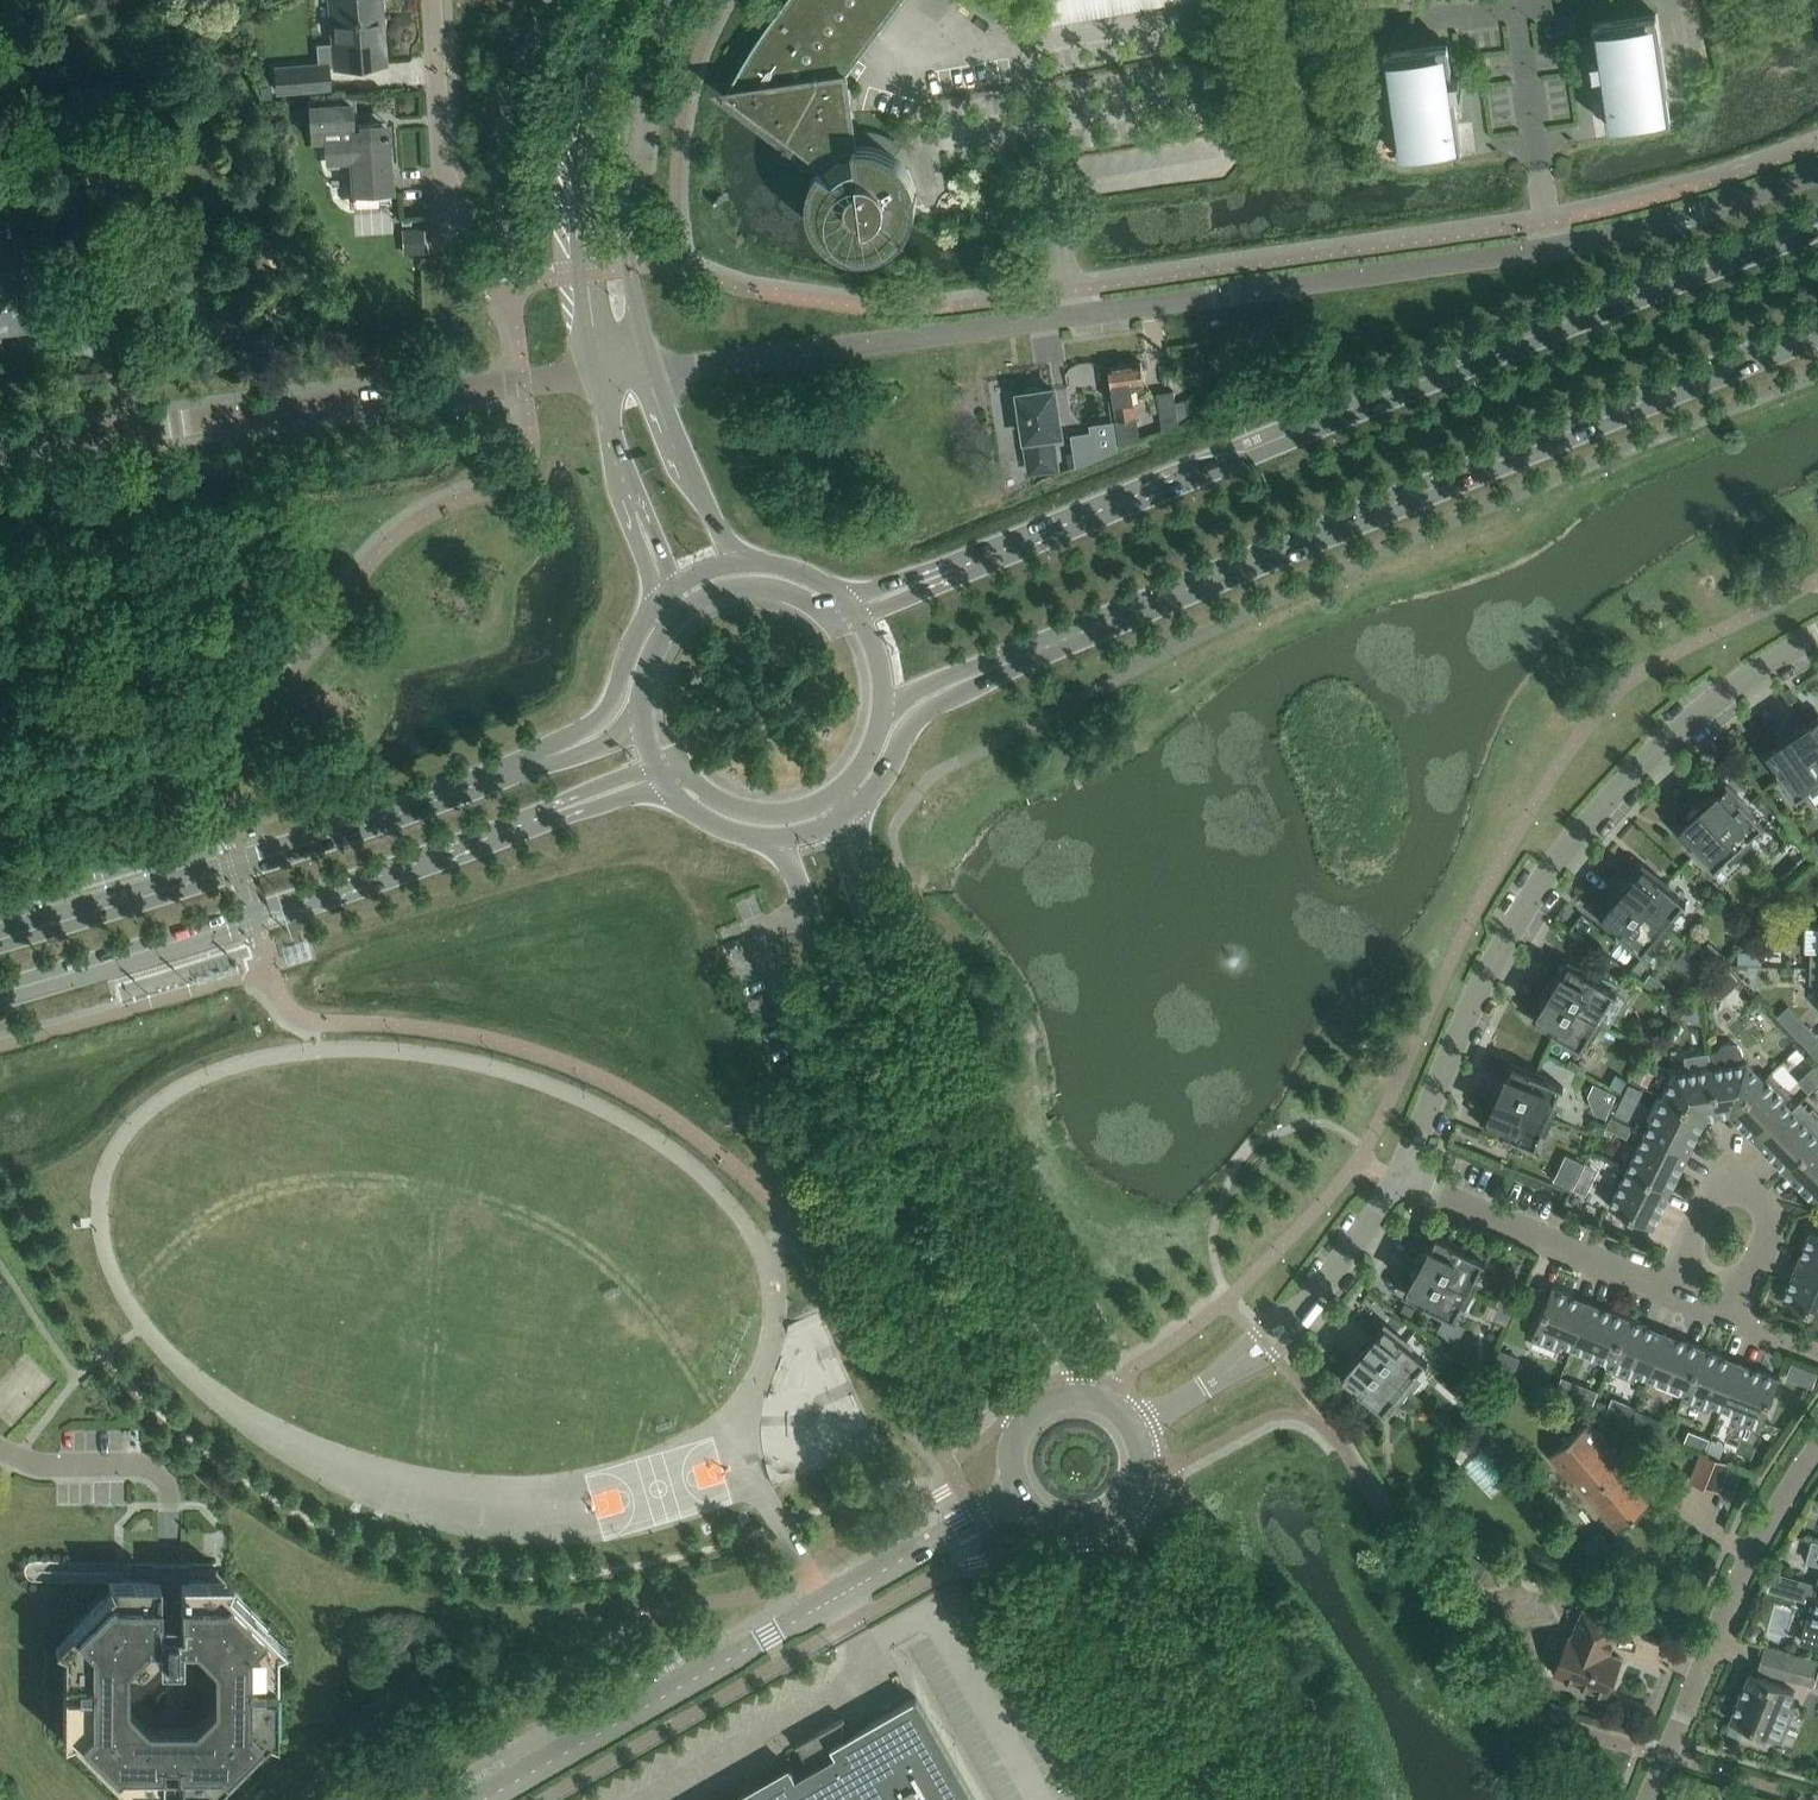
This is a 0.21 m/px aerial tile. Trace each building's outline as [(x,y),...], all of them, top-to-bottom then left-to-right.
[(383,62),(380,34),(381,34),(381,33),(379,33),(378,20),(380,20),(380,19),(379,19),(379,13),(383,13),(382,0),(331,0),(333,22),(330,23),(331,38),(334,38),(337,66),(383,62)] [(880,132),(875,131),(870,130),(865,130),(859,130),(854,130),(846,73),(901,0),(785,0),(771,18),(761,32),(752,47),(743,61),(734,77),(726,92),(724,96),(817,166),(815,171),(812,175),(810,180),(809,185),(808,190),(808,195),(808,200),(808,205),(809,210),(811,215),(812,220),(815,224),(818,229),(821,233),(824,237),(828,240),(832,243),(836,246),(841,248),(846,250),(851,251),(856,252),(861,252),(866,252),(871,251),(876,250),(881,249),(886,247),(890,244),(895,241),(898,238),(902,235),(905,231),(908,227),(911,222),(913,217),(915,213),(915,211),(916,208),(916,204),(917,201),(917,197),(916,194),(914,194),(912,187),(915,187),(914,181),(912,176),(910,171),(907,167),(904,162),(900,158),(896,155),(891,151),(887,149),(882,146),(877,144),(880,132)] [(1214,0),(1048,0),(1052,25),(1214,0)] [(1592,21),(1597,56),(1590,57),(1591,59),(1591,58),(1593,70),(1592,70),(1592,72),(1599,71),(1607,127),(1671,118),(1656,12),(1592,21)] [(1384,51),(1398,154),(1399,156),(1462,147),(1454,91),(1461,90),(1460,89),(1459,89),(1458,78),(1459,77),(1459,76),(1452,77),(1447,42),(1384,51)] [(329,85),(327,64),(275,68),(276,90),(329,85)] [(311,139),(323,138),(324,161),(351,159),(354,195),(390,193),(386,122),(356,124),(355,96),(308,98),(311,139)] [(38,245),(1,250),(4,270),(0,270),(0,326),(23,323),(19,292),(27,291),(24,273),(42,271),(38,245)] [(1119,443),(1139,436),(1132,390),(1145,389),(1141,360),(1108,365),(1119,443)] [(1030,469),(1055,466),(1048,421),(1058,419),(1053,389),(1040,391),(1039,388),(1035,386),(1031,386),(1027,388),(1024,390),(1024,393),(1019,394),(1030,469)] [(1178,423),(1175,402),(1173,389),(1156,392),(1162,429),(1178,423)] [(1072,435),(1077,463),(1116,448),(1112,422),(1091,425),(1092,432),(1072,435)] [(1815,720),(1816,721),(1807,727),(1804,723),(1790,732),(1817,773),(1817,717),(1815,720)] [(1790,732),(1776,742),(1779,746),(1771,752),(1770,751),(1765,754),(1779,775),(1778,775),(1782,781),(1783,781),(1796,799),(1797,799),(1796,797),(1817,781),(1817,773),(1790,732)] [(1712,793),(1700,805),(1739,848),(1738,846),(1761,825),(1762,827),(1764,826),(1748,809),(1749,808),(1744,803),(1743,804),(1726,785),(1722,789),(1723,790),(1715,797),(1712,793)] [(1739,848),(1700,805),(1687,816),(1690,820),(1683,827),(1682,825),(1677,830),(1694,848),(1693,849),(1698,854),(1699,853),(1714,870),(1715,869),(1714,868),(1737,847),(1738,849),(1739,848)] [(1630,877),(1619,890),(1664,927),(1665,926),(1663,925),(1683,901),(1685,902),(1685,901),(1668,887),(1669,886),(1663,881),(1662,882),(1643,866),(1639,871),(1640,872),(1634,880),(1630,877)] [(1664,927),(1619,890),(1608,903),(1612,906),(1606,914),(1604,913),(1601,918),(1620,934),(1619,935),(1625,939),(1626,938),(1643,953),(1644,951),(1642,950),(1662,926),(1664,928),(1664,927)] [(1557,975),(1549,990),(1599,1020),(1599,1019),(1597,1018),(1613,991),(1615,993),(1616,991),(1596,980),(1597,978),(1591,975),(1590,976),(1569,963),(1566,968),(1567,969),(1561,978),(1557,975)] [(1726,967),(1707,983),(1717,994),(1735,978),(1726,967)] [(1599,1020),(1549,990),(1540,1004),(1544,1007),(1539,1015),(1537,1015),(1534,1020),(1556,1033),(1555,1034),(1561,1038),(1562,1036),(1582,1048),(1582,1047),(1580,1046),(1596,1019),(1598,1021),(1599,1020)] [(1807,1026),(1797,1036),(1807,1046),(1817,1037),(1807,1026)] [(1807,1046),(1814,1053),(1817,1049),(1817,1038),(1817,1037),(1807,1046)] [(1763,1079),(1763,1078),(1746,1062),(1742,1062),(1741,1061),(1742,1057),(1742,1052),(1740,1048),(1737,1045),(1733,1043),(1728,1042),(1724,1043),(1720,1046),(1717,1050),(1717,1049),(1716,1050),(1708,1051),(1710,1067),(1710,1068),(1716,1110),(1726,1109),(1726,1113),(1729,1112),(1763,1079)] [(1502,1077),(1496,1093),(1550,1116),(1550,1115),(1548,1114),(1560,1085),(1562,1086),(1563,1085),(1542,1076),(1542,1075),(1536,1072),(1535,1073),(1512,1063),(1510,1069),(1511,1069),(1507,1079),(1502,1077)] [(1716,1110),(1710,1068),(1673,1073),(1663,1095),(1705,1116),(1708,1116),(1708,1112),(1716,1110)] [(1760,1138),(1792,1108),(1783,1100),(1788,1095),(1768,1073),(1763,1078),(1763,1079),(1729,1112),(1744,1127),(1747,1125),(1760,1138)] [(1550,1116),(1496,1093),(1489,1108),(1493,1110),(1489,1119),(1488,1119),(1486,1124),(1509,1134),(1508,1135),(1515,1138),(1515,1137),(1536,1146),(1537,1145),(1535,1144),(1547,1115),(1549,1116),(1550,1116)] [(1696,1135),(1705,1116),(1663,1095),(1645,1132),(1684,1151),(1692,1133),(1696,1135)] [(1620,1099),(1614,1112),(1628,1119),(1634,1105),(1620,1099)] [(1817,1139),(1817,1136),(1792,1108),(1760,1138),(1774,1152),(1771,1155),(1785,1170),(1817,1139)] [(1675,1168),(1684,1151),(1645,1132),(1627,1168),(1670,1189),(1679,1170),(1675,1168)] [(1785,1170),(1786,1171),(1789,1169),(1802,1182),(1799,1184),(1814,1200),(1817,1197),(1817,1139),(1785,1170)] [(1666,1188),(1669,1190),(1670,1189),(1627,1168),(1609,1205),(1652,1226),(1661,1206),(1658,1204),(1666,1188)] [(1803,1246),(1807,1248),(1800,1266),(1817,1273),(1817,1234),(1809,1230),(1803,1246)] [(1425,1248),(1418,1263),(1470,1290),(1470,1289),(1468,1288),(1482,1260),(1485,1261),(1485,1260),(1465,1250),(1465,1248),(1459,1245),(1458,1246),(1436,1235),(1433,1240),(1434,1241),(1430,1250),(1425,1248)] [(1470,1290),(1418,1263),(1410,1278),(1414,1280),(1409,1289),(1408,1288),(1405,1294),(1428,1305),(1427,1307),(1434,1310),(1434,1309),(1455,1319),(1455,1318),(1453,1317),(1467,1289),(1470,1290)] [(1800,1266),(1792,1284),(1789,1282),(1782,1298),(1817,1312),(1817,1273),(1800,1266)] [(1572,1346),(1588,1306),(1571,1299),(1572,1295),(1552,1286),(1531,1337),(1558,1348),(1561,1341),(1572,1346)] [(1498,1306),(1493,1318),(1506,1324),(1511,1312),(1498,1306)] [(1610,1361),(1628,1317),(1608,1309),(1606,1313),(1588,1306),(1572,1346),(1609,1360),(1610,1361)] [(1647,1376),(1664,1336),(1646,1328),(1647,1325),(1628,1317),(1610,1361),(1609,1360),(1606,1367),(1633,1378),(1636,1371),(1647,1376)] [(1372,1336),(1361,1349),(1406,1386),(1404,1384),(1424,1361),(1426,1362),(1427,1361),(1410,1346),(1410,1345),(1405,1341),(1404,1342),(1385,1325),(1381,1330),(1382,1331),(1375,1339),(1372,1336)] [(1685,1391),(1703,1347),(1683,1339),(1681,1343),(1664,1336),(1647,1376),(1684,1391),(1685,1391)] [(1722,1406),(1739,1366),(1721,1359),(1722,1355),(1703,1347),(1685,1391),(1684,1391),(1681,1397),(1708,1408),(1711,1402),(1722,1406)] [(1406,1386),(1361,1349),(1350,1362),(1353,1365),(1347,1372),(1346,1372),(1342,1376),(1361,1392),(1360,1394),(1366,1398),(1367,1397),(1384,1412),(1385,1411),(1383,1409),(1403,1385),(1405,1387),(1406,1386)] [(1792,1363),(1786,1376),(1799,1382),(1805,1368),(1792,1363)] [(1779,1377),(1758,1369),(1757,1373),(1739,1366),(1722,1406),(1734,1411),(1731,1417),(1758,1428),(1779,1377)] [(1472,1370),(1465,1379),(1476,1387),(1480,1377),(1472,1370)] [(1625,1462),(1588,1419),(1547,1454),(1571,1482),(1575,1479),(1616,1528),(1650,1500),(1621,1465),(1625,1462)] [(1729,1462),(1706,1452),(1695,1480),(1718,1490),(1729,1462)] [(1811,1538),(1811,1539),(1814,1540),(1808,1560),(1817,1563),(1817,1540),(1811,1538)] [(1454,1550),(1448,1559),(1452,1569),(1456,1571),(1469,1553),(1465,1550),(1454,1550)] [(275,1635),(223,1583),(218,1577),(215,1577),(214,1578),(212,1577),(211,1577),(210,1577),(209,1578),(208,1577),(206,1577),(180,1577),(169,1577),(169,1579),(159,1579),(159,1577),(159,1562),(132,1562),(132,1569),(122,1569),(122,1571),(122,1577),(120,1577),(119,1578),(118,1579),(63,1634),(63,1726),(120,1783),(160,1783),(161,1783),(177,1783),(218,1783),(275,1726),(275,1635)] [(1814,1594),(1806,1622),(1807,1622),(1802,1641),(1817,1645),(1817,1595),(1814,1594)] [(1608,1651),(1609,1649),(1608,1648),(1607,1650),(1603,1649),(1614,1622),(1618,1623),(1618,1624),(1619,1625),(1620,1622),(1583,1607),(1571,1636),(1568,1635),(1553,1672),(1606,1694),(1621,1656),(1608,1651)] [(1787,1652),(1780,1675),(1809,1683),(1816,1661),(1787,1652)] [(1750,1671),(1749,1673),(1752,1675),(1746,1692),(1742,1690),(1730,1719),(1780,1740),(1795,1704),(1789,1701),(1793,1689),(1750,1671)] [(915,1696),(849,1734),(844,1725),(841,1719),(844,1717),(843,1716),(819,1730),(819,1731),(808,1736),(812,1743),(802,1749),(807,1758),(806,1758),(811,1766),(796,1775),(792,1767),(733,1799),(975,1799),(915,1696)]
